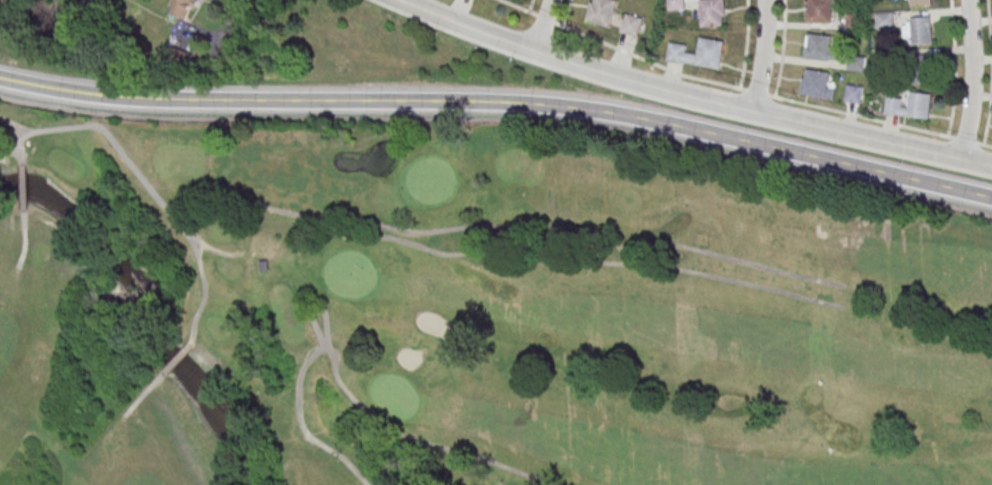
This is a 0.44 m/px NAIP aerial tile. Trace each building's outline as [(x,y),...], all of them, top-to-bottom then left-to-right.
[(170,8),(174,0),(195,0),(186,22),(172,16),(174,9),(170,8)] [(609,27),(616,0),(590,0),(585,21),(609,27)] [(667,13),(666,0),(683,0),(684,11),(667,13)] [(724,26),(724,0),(701,0),(701,26),(724,26)] [(806,23),(831,23),(831,0),(806,0),(806,23)] [(861,29),(861,14),(847,14),(847,29),(861,29)] [(874,16),(891,15),(893,29),(875,31),(874,16)] [(902,37),(911,37),(911,45),(931,44),(930,17),(902,17),(902,37)] [(803,58),(837,62),(838,50),(830,49),(831,36),(806,33),(803,58)] [(686,45),(669,42),(666,61),(720,69),(723,41),(699,37),(697,54),(685,53),(686,45)] [(172,48),(192,57),(186,71),(166,62),(172,48)] [(875,55),(892,53),(893,68),(876,69),(875,55)] [(912,83),(929,83),(929,57),(912,57),(912,83)] [(825,82),(826,71),(802,69),(800,95),(833,98),(834,83),(825,82)] [(863,87),(847,84),(843,101),(859,105),(863,87)] [(928,119),(930,94),(908,92),(907,99),(886,97),(884,114),(928,119)]
